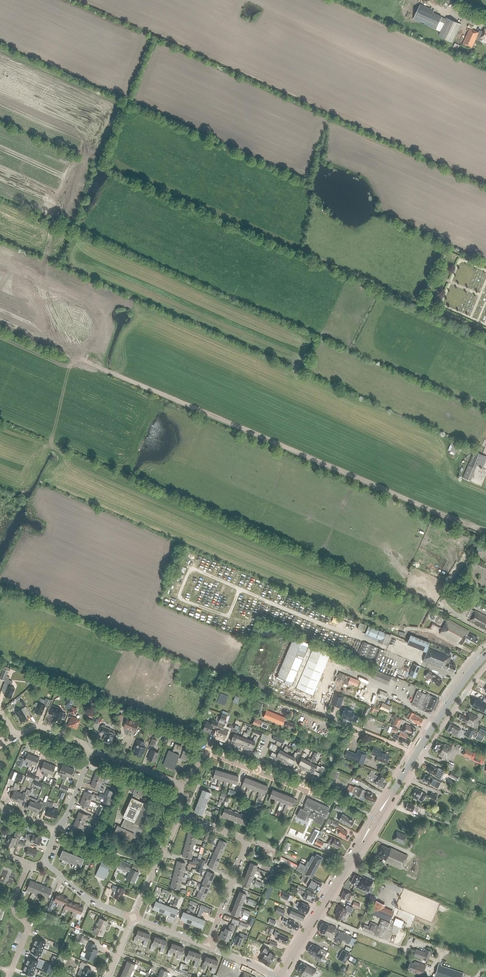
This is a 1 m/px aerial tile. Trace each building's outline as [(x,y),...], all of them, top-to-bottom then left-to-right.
[(432,15),(434,10),(420,4),(418,8),(432,15)] [(461,24),(447,18),(439,36),(452,42),(461,24)] [(472,48),(477,36),(479,32),(470,28),(463,44),(472,48)] [(454,456),(458,448),(450,444),(447,453),(454,456)] [(478,465),(484,467),(485,462),(485,455),(474,450),(464,478),(472,480),(478,465)] [(457,586),(464,572),(459,569),(452,583),(457,586)] [(469,621),(482,629),(483,629),(485,631),(485,617),(474,610),(469,621)] [(469,631),(447,619),(440,633),(458,643),(462,645),(466,637),(475,643),(478,638),(472,635),(472,634),(468,632),(469,631)] [(361,622),(359,628),(366,631),(368,624),(361,622)] [(377,641),(386,645),(390,634),(382,631),(368,625),(364,635),(377,641)] [(429,642),(410,634),(406,644),(426,652),(429,642)] [(377,668),(384,650),(364,642),(357,659),(377,668)] [(429,646),(423,661),(441,668),(442,667),(454,672),(456,666),(448,663),(451,655),(449,654),(450,651),(447,650),(446,653),(429,646)] [(311,694),(329,652),(315,647),(297,688),(311,694)] [(409,675),(415,677),(420,666),(414,663),(409,675)] [(3,669),(0,677),(0,679),(5,681),(8,671),(3,669)] [(431,681),(435,684),(435,683),(438,686),(442,680),(439,678),(435,675),(435,676),(429,671),(425,676),(431,681)] [(347,675),(347,677),(345,681),(344,680),(343,683),(347,685),(348,684),(350,685),(351,684),(357,686),(359,680),(347,675)] [(11,698),(15,688),(10,686),(12,681),(6,679),(3,686),(7,687),(4,695),(11,698)] [(380,690),(378,695),(388,699),(390,693),(380,690)] [(437,699),(432,696),(429,695),(429,694),(427,693),(426,695),(422,693),(416,707),(430,714),(432,710),(432,709),(434,710),(439,700),(437,699)] [(67,695),(66,698),(65,702),(72,704),(74,698),(67,695)] [(476,708),(484,712),(485,707),(485,698),(485,697),(482,701),(480,700),(479,702),(475,700),(472,706),(475,708),(476,708)] [(51,700),(45,698),(43,704),(38,703),(36,702),(35,703),(34,705),(35,706),(36,707),(34,712),(41,715),(44,707),(48,708),(51,700)] [(388,712),(390,707),(382,703),(380,709),(388,712)] [(65,715),(65,714),(64,714),(63,713),(64,713),(61,712),(61,711),(61,709),(52,705),(48,713),(54,716),(53,719),(60,722),(61,718),(62,716),(63,717),(64,716),(65,715)] [(20,722),(27,718),(25,715),(29,712),(26,706),(21,709),(21,710),(15,713),(20,722)] [(68,713),(75,715),(77,708),(71,706),(68,713)] [(345,708),(341,717),(351,721),(351,720),(356,722),(358,717),(353,715),(354,711),(345,708)] [(282,725),(282,726),(284,727),(285,728),(286,729),(287,728),(288,727),(293,729),(295,724),(285,720),(285,718),(268,711),(265,719),(282,725)] [(419,717),(419,716),(408,711),(405,717),(413,721),(413,722),(420,725),(423,719),(419,717)] [(472,727),(478,717),(469,712),(466,717),(460,714),(458,718),(461,720),(461,721),(465,723),(472,727)] [(218,722),(216,728),(219,730),(217,736),(224,739),(228,729),(223,728),(224,725),(223,724),(226,716),(221,714),(220,717),(218,722)] [(206,721),(203,730),(209,733),(212,727),(216,728),(218,722),(220,717),(217,715),(215,720),(216,720),(215,721),(212,720),(211,723),(206,721)] [(68,725),(76,728),(80,720),(71,717),(68,725)] [(258,728),(262,720),(255,717),(252,724),(258,728)] [(129,730),(133,720),(127,718),(123,727),(129,730)] [(138,723),(133,720),(129,730),(135,732),(138,723)] [(405,739),(406,738),(408,734),(412,736),(416,729),(406,724),(402,732),(398,730),(396,734),(398,735),(398,736),(405,739)] [(447,731),(452,733),(457,736),(460,729),(450,724),(447,731)] [(101,726),(99,731),(105,734),(103,740),(111,743),(112,739),(113,740),(114,739),(115,738),(114,737),(113,737),(114,734),(113,733),(114,731),(110,729),(101,726)] [(233,744),(235,745),(239,736),(236,735),(238,729),(233,727),(231,733),(233,734),(230,741),(234,742),(233,744)] [(477,739),(478,737),(479,734),(474,731),(468,728),(465,735),(470,738),(471,736),(477,739)] [(248,729),(246,733),(241,745),(244,747),(244,748),(246,749),(249,740),(246,739),(250,730),(248,729)] [(238,744),(241,745),(246,733),(244,732),(242,737),(239,736),(235,745),(237,746),(238,744)] [(393,736),(400,740),(399,741),(408,746),(410,741),(406,738),(405,739),(398,736),(398,735),(396,734),(394,733),(393,736)] [(253,741),(249,740),(246,749),(248,750),(249,748),(252,750),(255,742),(257,737),(255,736),(253,741)] [(135,750),(133,754),(141,756),(142,752),(143,753),(145,748),(142,747),(144,742),(138,739),(134,749),(135,750)] [(452,747),(444,743),(444,744),(437,741),(432,750),(441,754),(440,755),(446,758),(452,747)] [(169,750),(163,765),(174,769),(178,757),(186,760),(190,749),(175,744),(172,752),(169,750)] [(270,756),(275,759),(280,749),(276,747),(277,746),(274,744),(271,750),(273,750),(270,756)] [(278,758),(281,760),(287,747),(285,746),(283,751),(280,750),(280,749),(275,759),(277,760),(278,758)] [(281,760),(284,761),(283,763),(285,764),(290,755),(287,753),(289,749),(287,747),(281,760)] [(371,754),(377,757),(376,760),(380,761),(380,760),(386,763),(389,755),(381,752),(381,750),(374,747),(371,754)] [(472,755),(473,752),(465,748),(462,755),(470,759),(472,755)] [(148,759),(155,762),(158,753),(151,750),(148,759)] [(347,752),(345,756),(345,757),(354,761),(354,762),(361,764),(366,753),(359,750),(357,756),(347,752)] [(472,755),(470,759),(481,764),(485,756),(474,751),(473,752),(472,755)] [(293,757),(290,755),(285,764),(287,765),(288,763),(291,765),(295,758),(297,753),(295,752),(293,757)] [(306,754),(304,753),(302,752),(301,755),(302,755),(301,758),(298,765),(301,766),(300,768),(302,769),(306,760),(303,759),(306,754)] [(29,767),(33,755),(28,753),(24,761),(28,762),(27,766),(29,767)] [(39,758),(33,755),(29,767),(31,768),(32,764),(36,765),(39,758)] [(309,762),(306,760),(302,769),(304,770),(305,769),(308,770),(314,758),(312,757),(309,762)] [(316,759),(314,758),(308,770),(311,772),(310,773),(312,775),(317,765),(316,765),(314,764),(316,759)] [(44,761),(40,770),(44,771),(42,775),(45,776),(50,763),(44,761)] [(55,766),(50,763),(45,776),(47,777),(48,773),(52,775),(55,766)] [(61,778),(63,779),(68,767),(62,764),(59,773),(62,775),(61,778)] [(320,767),(317,765),(312,775),(317,777),(320,772),(322,772),(324,767),(321,765),(320,767)] [(434,775),(436,772),(440,775),(442,770),(438,768),(438,769),(435,768),(430,765),(427,771),(434,775)] [(65,780),(67,776),(70,778),(74,769),(68,767),(63,779),(65,780)] [(215,769),(213,777),(213,778),(211,778),(210,781),(214,782),(215,778),(219,779),(221,771),(215,769)] [(334,785),(339,773),(334,770),(329,782),(334,785)] [(382,786),(383,786),(384,785),(383,784),(384,783),(383,782),(386,777),(381,774),(379,777),(378,777),(378,776),(373,774),(374,772),(371,770),(368,776),(372,777),(376,780),(375,783),(376,784),(377,785),(378,785),(382,787),(382,786)] [(219,779),(217,783),(220,784),(221,780),(224,780),(227,773),(221,771),(219,779)] [(95,772),(93,779),(101,782),(103,778),(107,780),(108,777),(104,775),(103,776),(95,772)] [(23,776),(16,773),(14,779),(21,782),(23,776)] [(110,778),(120,781),(121,776),(112,773),(110,778)] [(233,774),(227,773),(224,780),(223,785),(226,786),(227,781),(230,782),(233,774)] [(231,787),(233,783),(236,784),(238,776),(233,774),(230,782),(229,786),(231,787)] [(422,778),(422,779),(422,780),(426,783),(429,785),(431,781),(436,784),(437,781),(434,779),(433,780),(432,780),(432,778),(430,777),(429,777),(425,774),(423,777),(422,778)] [(244,785),(248,787),(250,779),(245,777),(242,784),(242,785),(240,789),(243,790),(244,785)] [(104,788),(100,787),(101,782),(93,779),(90,786),(98,789),(103,791),(104,788)] [(256,781),(250,779),(248,787),(246,791),(248,792),(250,788),(253,789),(256,781)] [(262,784),(256,781),(253,789),(252,793),(254,794),(256,790),(259,791),(262,784)] [(268,786),(262,784),(259,791),(257,795),(260,796),(261,792),(265,793),(268,786)] [(372,795),(372,793),(367,791),(367,793),(364,791),(364,790),(356,786),(355,787),(352,786),(349,785),(345,794),(351,797),(353,793),(361,797),(362,795),(365,796),(364,798),(370,801),(370,800),(374,802),(376,796),(372,795)] [(10,799),(16,801),(19,792),(16,791),(17,789),(11,787),(8,794),(11,796),(10,799)] [(132,797),(123,817),(125,818),(121,827),(117,825),(114,832),(131,840),(131,839),(137,841),(142,831),(142,830),(143,829),(144,828),(145,828),(144,828),(143,829),(142,827),(144,822),(143,821),(150,806),(138,800),(140,797),(141,797),(144,791),(135,787),(132,793),(133,794),(132,797)] [(272,798),(275,799),(278,792),(272,789),(269,797),(268,801),(270,802),(272,798)] [(421,792),(416,789),(412,795),(415,797),(413,799),(416,801),(417,798),(422,801),(426,794),(421,791),(421,792)] [(208,798),(208,797),(210,793),(202,790),(200,795),(208,798)] [(96,798),(97,795),(93,793),(92,794),(84,791),(82,798),(91,801),(92,797),(96,798)] [(19,792),(16,801),(22,803),(23,800),(26,802),(27,799),(28,796),(29,794),(23,792),(23,794),(19,792)] [(278,792),(275,799),(273,803),(276,804),(277,800),(280,801),(283,794),(278,792)] [(289,796),(283,794),(280,801),(279,805),(281,806),(283,802),(286,803),(289,796)] [(206,803),(208,798),(200,795),(198,800),(206,803)] [(34,798),(28,796),(27,799),(26,802),(29,803),(27,808),(33,810),(36,802),(33,800),(34,798)] [(111,798),(105,796),(102,802),(109,805),(111,798)] [(295,798),(289,796),(286,803),(284,807),(287,808),(288,804),(292,805),(294,799),(295,798)] [(89,805),(91,801),(82,798),(79,804),(87,807),(87,808),(92,810),(93,807),(89,805)] [(308,798),(304,805),(305,805),(303,810),(300,808),(297,816),(304,820),(306,816),(314,820),(314,821),(321,825),(325,817),(326,814),(326,815),(329,808),(308,798)] [(205,806),(206,803),(198,800),(196,806),(204,809),(205,806)] [(39,803),(36,802),(33,810),(38,813),(40,808),(44,809),(46,803),(40,801),(39,803)] [(51,808),(53,803),(47,801),(44,808),(48,809),(46,815),(50,816),(50,815),(56,818),(58,811),(51,808)] [(422,810),(418,808),(418,809),(414,807),(415,806),(407,803),(405,809),(408,810),(412,812),(413,810),(421,813),(422,810)] [(101,816),(104,808),(99,806),(95,814),(101,816)] [(196,806),(194,812),(202,815),(203,812),(205,813),(206,810),(205,810),(204,809),(196,806)] [(221,816),(228,819),(231,811),(232,810),(229,808),(228,810),(224,808),(221,816)] [(235,821),(238,813),(238,812),(235,811),(234,812),(231,811),(228,819),(235,821)] [(78,812),(76,818),(85,822),(86,817),(90,819),(91,816),(87,814),(86,815),(78,812)] [(235,821),(241,824),(244,816),(244,815),(241,813),(241,814),(238,813),(235,821)] [(345,816),(342,814),(340,817),(344,819),(345,820),(343,823),(350,827),(354,821),(347,817),(345,817),(345,816)] [(247,826),(250,818),(251,817),(247,816),(247,817),(244,816),(241,824),(247,826)] [(83,826),(85,822),(76,818),(73,825),(81,828),(81,829),(86,830),(87,828),(83,826)] [(347,832),(343,830),(343,829),(338,826),(339,823),(333,821),(331,825),(336,827),(336,828),(338,829),(337,830),(336,830),(335,831),(336,833),(344,837),(347,832)] [(189,830),(187,836),(195,838),(197,839),(197,836),(196,835),(197,832),(189,830)] [(15,833),(13,837),(9,835),(5,844),(12,847),(15,840),(18,842),(21,835),(22,833),(16,831),(15,833)] [(404,845),(408,835),(397,831),(393,840),(404,845)] [(31,845),(32,842),(39,845),(42,838),(30,834),(28,839),(27,838),(25,843),(31,845)] [(196,842),(194,842),(195,838),(187,836),(185,843),(194,845),(195,845),(196,842)] [(338,848),(341,843),(334,839),(331,837),(327,843),(331,845),(331,844),(338,848)] [(220,839),(217,846),(224,849),(227,843),(220,839)] [(34,857),(37,850),(30,847),(31,845),(25,843),(23,847),(28,848),(25,853),(34,857)] [(193,848),(194,845),(185,843),(184,849),(192,851),(193,852),(194,849),(193,848)] [(217,846),(214,853),(221,856),(224,849),(217,846)] [(389,849),(383,846),(378,856),(383,859),(380,864),(383,865),(384,863),(385,861),(401,869),(407,855),(390,847),(389,849)] [(191,855),(192,851),(184,849),(182,856),(190,858),(192,858),(192,855),(191,855)] [(68,852),(62,850),(59,858),(65,860),(68,852)] [(65,860),(70,862),(73,854),(68,852),(65,860)] [(214,853),(211,859),(218,862),(221,856),(214,853)] [(75,864),(78,856),(73,854),(70,862),(75,864)] [(312,878),(322,857),(316,854),(315,857),(312,855),(308,861),(307,861),(305,866),(300,863),(296,870),(305,875),(311,877),(312,878)] [(84,858),(78,856),(75,864),(81,867),(84,858)] [(215,869),(218,862),(211,859),(208,866),(215,869)] [(139,872),(129,868),(131,865),(121,860),(117,868),(127,873),(128,870),(130,871),(126,879),(131,882),(131,880),(134,882),(139,872)] [(185,863),(177,861),(175,867),(185,869),(185,867),(184,867),(185,863)] [(95,875),(104,879),(110,865),(101,862),(95,875)] [(256,868),(257,865),(250,862),(248,868),(255,870),(259,872),(260,869),(256,868)] [(184,870),(185,869),(175,867),(174,873),(183,875),(184,874),(182,873),(183,870),(184,870)] [(259,872),(255,870),(248,868),(246,873),(253,876),(254,873),(258,874),(259,872)] [(207,871),(205,877),(212,880),(215,874),(207,871)] [(174,873),(172,881),(181,883),(182,880),(181,880),(182,877),(183,877),(183,875),(174,873)] [(252,879),(253,876),(246,873),(244,879),(251,881),(255,883),(256,881),(252,879)] [(312,878),(311,877),(311,878),(307,875),(303,882),(307,884),(309,881),(311,881),(308,887),(317,892),(322,883),(312,878)] [(354,875),(351,883),(356,885),(357,886),(356,887),(368,892),(373,881),(361,876),(361,877),(354,875)] [(209,887),(212,880),(205,877),(202,884),(209,887)] [(249,887),(251,881),(244,879),(242,884),(249,887)] [(26,890),(31,892),(35,882),(30,880),(26,890)] [(170,887),(178,889),(178,890),(179,890),(180,886),(179,886),(180,883),(181,883),(172,881),(170,887)] [(41,884),(35,882),(31,892),(37,894),(41,884)] [(37,894),(42,896),(46,886),(41,884),(37,894)] [(206,894),(209,887),(202,884),(199,891),(206,894)] [(120,899),(125,889),(118,886),(118,887),(113,885),(111,889),(116,891),(115,893),(114,893),(112,897),(116,899),(116,898),(120,899)] [(301,894),(302,892),(302,894),(304,895),(303,898),(312,902),(314,898),(313,898),(315,894),(310,892),(311,891),(307,889),(305,892),(304,891),(305,889),(298,885),(296,889),(298,890),(297,892),(301,894)] [(52,889),(46,886),(42,896),(48,899),(52,889)] [(340,898),(346,900),(351,902),(351,901),(354,895),(354,894),(349,892),(344,890),(340,898)] [(199,891),(196,897),(203,901),(206,894),(199,891)] [(245,897),(246,894),(239,891),(237,897),(244,899),(247,900),(248,898),(245,897)] [(290,895),(283,892),(280,897),(287,900),(290,895)] [(56,906),(58,907),(62,896),(57,894),(54,901),(57,902),(56,906)] [(62,904),(65,905),(67,900),(68,898),(62,896),(58,907),(60,908),(62,904)] [(242,905),(244,899),(237,897),(235,902),(242,905)] [(72,902),(67,900),(65,905),(62,912),(65,913),(66,909),(69,910),(72,902)] [(156,901),(154,904),(153,909),(158,911),(161,903),(156,901)] [(162,901),(161,903),(158,911),(164,913),(167,905),(164,904),(165,902),(162,901)] [(310,906),(302,902),(301,903),(297,901),(296,904),(298,905),(300,906),(298,910),(306,913),(310,906)] [(382,908),(384,904),(376,901),(371,912),(390,920),(394,913),(382,908)] [(71,915),(73,916),(78,905),(72,902),(69,910),(73,911),(71,915)] [(235,902),(233,908),(240,910),(244,912),(245,909),(241,908),(242,905),(235,902)] [(174,903),(173,905),(172,907),(169,915),(175,917),(177,910),(178,909),(175,908),(176,904),(174,903)] [(169,915),(172,907),(173,905),(170,904),(169,906),(167,905),(164,913),(169,915)] [(83,907),(78,905),(73,916),(76,917),(77,913),(80,914),(83,907)] [(338,910),(335,915),(343,919),(347,911),(350,913),(353,908),(347,905),(345,908),(338,905),(336,909),(338,910)] [(285,910),(277,907),(275,912),(283,915),(285,910)] [(239,913),(243,914),(244,912),(240,910),(233,908),(231,913),(238,916),(239,913)] [(305,914),(291,909),(288,915),(302,921),(305,914)] [(180,919),(186,921),(189,914),(190,911),(187,910),(186,913),(183,912),(180,919)] [(186,921),(191,923),(194,916),(189,914),(186,921)] [(199,918),(194,916),(191,923),(196,926),(199,918)] [(396,917),(394,924),(403,927),(405,920),(396,917)] [(102,936),(104,931),(103,931),(107,921),(100,918),(98,924),(97,923),(93,932),(102,936)] [(205,920),(199,918),(196,926),(202,928),(205,920)] [(386,921),(387,921),(381,919),(379,925),(371,922),(369,927),(364,924),(362,929),(364,929),(364,931),(372,934),(373,932),(375,933),(375,935),(380,937),(382,932),(383,933),(385,928),(394,932),(396,926),(391,923),(386,921)] [(290,920),(289,921),(288,923),(287,927),(291,929),(292,928),(297,930),(299,925),(294,923),(295,922),(290,920)] [(352,937),(335,929),(336,927),(332,925),(331,925),(330,925),(324,922),(322,923),(319,931),(324,934),(323,934),(331,938),(333,934),(337,936),(335,938),(348,944),(352,937)] [(38,931),(49,935),(52,927),(41,923),(38,931)] [(221,931),(219,937),(221,938),(228,940),(231,932),(233,932),(235,926),(230,924),(229,927),(228,929),(225,928),(224,931),(221,931)] [(135,940),(141,943),(145,933),(139,930),(135,940)] [(275,931),(273,936),(275,937),(276,936),(277,937),(276,940),(278,941),(278,942),(280,942),(281,942),(282,941),(287,943),(289,938),(284,936),(278,934),(279,933),(275,931)] [(75,940),(81,942),(84,936),(78,933),(75,940)] [(244,934),(240,933),(238,936),(237,936),(234,943),(240,945),(243,938),(242,938),(244,934)] [(150,935),(146,945),(152,948),(157,937),(150,935)] [(152,948),(159,950),(163,940),(157,937),(152,948)] [(33,945),(43,949),(46,942),(36,938),(33,945)] [(95,944),(89,942),(86,949),(88,950),(86,954),(85,957),(88,958),(88,959),(89,959),(94,961),(96,956),(95,956),(98,950),(93,948),(95,944)] [(170,955),(174,944),(168,942),(164,952),(170,955)] [(181,947),(174,944),(170,955),(177,957),(181,947)] [(320,949),(320,948),(316,945),(315,946),(311,944),(307,951),(312,954),(311,956),(315,958),(314,959),(319,962),(321,958),(323,959),(324,958),(327,952),(321,949),(321,950),(320,949)] [(43,949),(33,945),(30,952),(40,956),(43,949)] [(270,951),(268,950),(269,949),(263,945),(261,948),(262,949),(261,952),(263,953),(259,959),(262,961),(261,962),(263,963),(264,962),(264,963),(264,962),(269,965),(275,955),(270,952),(270,951)] [(188,962),(192,952),(186,949),(181,959),(188,962)] [(350,954),(343,949),(338,958),(345,963),(350,954)] [(423,959),(428,960),(428,961),(431,951),(426,950),(425,952),(416,949),(413,956),(423,959)] [(194,964),(199,954),(192,952),(188,962),(194,964)] [(349,960),(356,964),(359,959),(352,955),(349,960)] [(210,959),(203,956),(199,966),(206,969),(210,959)] [(35,968),(38,961),(28,957),(25,964),(35,968)] [(210,959),(206,969),(212,971),(216,961),(210,959)] [(127,961),(125,966),(133,969),(132,970),(134,971),(135,968),(133,968),(135,964),(127,961)] [(91,970),(86,967),(87,964),(81,962),(79,967),(80,968),(78,974),(81,975),(85,976),(88,976),(91,970)] [(296,971),(301,973),(301,974),(306,976),(312,976),(316,970),(306,964),(306,965),(301,962),(296,971)] [(426,965),(415,962),(415,963),(410,962),(407,970),(412,972),(412,973),(422,976),(426,965)] [(35,968),(25,964),(22,971),(32,975),(35,968)] [(434,976),(437,976),(462,976),(463,973),(440,966),(440,964),(438,964),(436,972),(434,976)] [(132,970),(133,969),(125,966),(122,972),(130,975),(131,973),(133,973),(134,971),(132,970)] [(167,972),(160,969),(157,976),(165,976),(167,972)]
